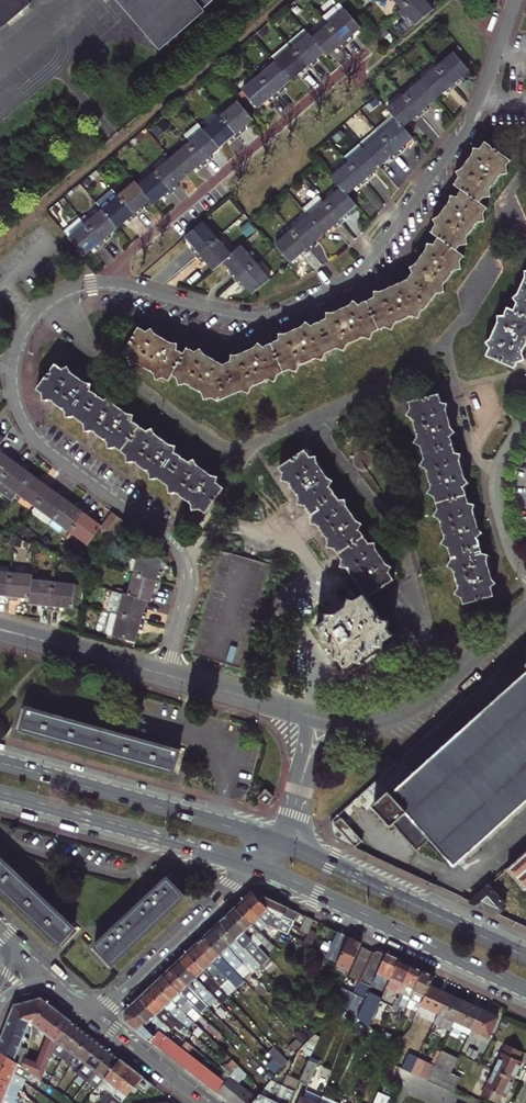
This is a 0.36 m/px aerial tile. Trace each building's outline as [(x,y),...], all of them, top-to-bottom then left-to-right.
[(27,0),(0,0),(0,31),(31,5),(27,0)] [(160,49),(203,12),(201,10),(212,0),(118,0),(160,49)] [(400,9),(411,0),(393,0),(400,9)] [(400,9),(414,26),(432,11),(424,2),(426,0),(411,0),(400,9)] [(351,38),(360,30),(354,22),(338,4),(322,17),(329,25),(347,47),(353,41),(351,38)] [(347,47),(329,25),(312,40),(324,53),(327,58),(337,50),(340,53),(347,47)] [(324,53),(312,40),(303,30),(286,44),(310,71),(317,65),(314,61),(324,53)] [(303,77),(310,71),(286,44),(270,58),(275,64),(291,81),(300,73),(303,77)] [(454,54),(437,68),(454,89),(461,83),(458,80),(468,71),(454,54)] [(291,81),(275,64),(258,78),(276,100),(284,93),(281,90),(291,81)] [(448,95),(454,89),(437,68),(421,81),(436,98),(444,91),(448,95)] [(270,105),(276,100),(258,78),(242,92),(257,110),(267,102),(270,105)] [(425,107),(436,98),(421,81),(404,95),(422,116),(428,111),(425,107)] [(414,122),(422,116),(404,95),(387,109),(397,121),(402,127),(411,119),(414,122)] [(253,122),(237,104),(220,119),(238,139),(245,133),(243,130),(253,122)] [(238,139),(220,119),(204,132),(219,150),(229,142),(232,145),(238,139)] [(397,121),(380,135),(398,156),(404,150),(402,147),(412,139),(402,127),(397,121)] [(398,156),(380,135),(375,129),(359,143),(379,167),(388,159),(390,162),(398,156)] [(210,158),(219,150),(204,132),(188,146),(206,167),(212,161),(210,158)] [(139,328),(123,355),(127,358),(130,366),(137,364),(154,374),(156,380),(164,379),(169,381),(172,376),(177,378),(179,386),(185,384),(201,393),(204,400),(212,399),(218,402),(241,391),(250,394),(252,387),(269,380),(275,382),(277,375),(288,370),(297,373),(299,366),(315,359),(323,361),(326,354),(337,349),(344,352),(347,346),(363,338),(370,340),(373,333),(384,328),(392,331),(395,324),(412,317),(418,319),(421,312),(425,310),(436,294),(444,293),(443,286),(454,271),(461,270),(460,262),(465,256),(457,251),(461,246),(468,245),(467,238),(479,222),(484,222),(484,215),(487,209),(480,203),(484,198),(491,197),(491,190),(501,175),(508,174),(507,167),(511,161),(486,143),(480,149),(475,148),(473,155),(462,169),(456,172),(459,178),(454,185),(461,191),(457,197),(451,196),(449,203),(439,217),(433,220),(436,226),(431,233),(438,238),(433,245),(427,244),(425,251),(416,264),(410,268),(412,274),(407,280),(381,292),(374,291),(374,298),(359,305),(354,301),(349,306),(333,313),(326,313),(326,319),(311,326),(306,322),(301,328),(285,334),(279,334),(278,340),(263,347),(258,343),(253,348),(236,355),(231,355),(230,361),(223,365),(205,354),(201,349),(195,352),(188,348),(185,354),(178,350),(178,344),(172,343),(156,334),(152,329),(146,332),(139,328)] [(379,167),(359,143),(358,143),(342,156),(347,163),(365,183),(371,178),(369,176),(379,167)] [(171,160),(186,178),(196,169),(199,173),(206,167),(188,146),(171,160)] [(155,174),(173,194),(180,188),(178,185),(186,178),(171,160),(155,174)] [(331,176),(340,187),(347,195),(356,187),(359,189),(365,183),(347,163),(331,176)] [(173,194),(155,174),(138,189),(150,202),(153,206),(163,197),(166,201),(173,194)] [(140,210),(150,202),(138,189),(134,184),(119,198),(136,218),(143,213),(140,210)] [(340,187),(324,201),(343,222),(348,218),(346,215),(356,206),(347,195),(340,187)] [(343,222),(324,201),(317,193),(300,207),(307,215),(323,234),(332,226),(335,229),(343,222)] [(136,218),(119,198),(101,212),(116,230),(126,222),(128,224),(136,218)] [(116,230),(101,212),(84,227),(101,247),(110,240),(108,237),(116,230)] [(307,215),(290,229),(309,251),(315,246),(313,243),(323,234),(307,215)] [(204,222),(186,237),(194,248),(192,250),(197,256),(218,239),(204,222)] [(84,227),(68,240),(83,259),(93,249),(96,252),(101,247),(84,227)] [(309,251),(290,229),(274,243),(289,262),(299,254),(301,257),(309,251)] [(232,257),(218,239),(197,256),(202,264),(205,261),(214,272),(224,263),(232,257)] [(235,283),(257,264),(243,247),(232,257),(224,263),(231,272),(228,275),(235,283)] [(243,286),(251,296),(270,281),(257,264),(235,283),(240,288),(243,286)] [(522,274),(525,279),(519,294),(511,298),(516,304),(512,312),(508,310),(505,316),(497,319),(500,324),(492,340),(487,343),(490,350),(486,358),(514,371),(517,363),(525,361),(522,355),(525,348),(525,273),(522,274)] [(56,368),(37,391),(44,396),(43,402),(50,401),(65,413),(66,420),(73,418),(83,426),(84,433),(91,432),(108,445),(109,451),(117,450),(126,458),(127,464),(133,463),(148,475),(148,482),(158,480),(166,487),(168,497),(176,495),(189,505),(191,512),(198,511),(204,516),(224,492),(218,487),(220,480),(212,481),(197,470),(198,465),(191,467),(177,456),(178,450),(172,451),(155,438),(156,432),(149,434),(136,424),(136,418),(131,419),(114,406),(115,402),(106,404),(93,393),(96,385),(88,387),(70,374),(70,369),(62,372),(56,368)] [(462,604),(492,596),(490,587),(495,583),(491,580),(486,563),(487,555),(481,553),(476,537),(481,533),(477,528),(473,511),(474,505),(468,503),(464,487),(468,483),(464,479),(459,461),(459,454),(454,453),(450,436),(454,432),(451,429),(445,408),(446,403),(441,402),(438,394),(408,402),(409,409),(406,415),(411,419),(416,436),(413,442),(420,447),(423,459),(420,465),(425,469),(430,487),(427,493),(434,497),(437,509),(433,516),(438,519),(443,536),(440,543),(447,547),(450,559),(446,566),(452,570),(457,588),(454,594),(460,598),(462,604)] [(346,569),(363,594),(366,598),(393,579),(388,573),(391,567),(385,563),(376,550),(374,542),(368,543),(358,529),(361,524),(355,520),(346,507),(344,500),(339,500),(329,486),(332,481),(326,477),(317,464),(315,457),(310,457),(304,450),(278,468),(282,474),(281,481),(288,484),(298,498),(296,504),(304,507),(311,516),(310,524),(316,525),(327,542),(326,547),(334,550),(341,560),(339,567),(346,569)] [(16,459),(10,454),(7,457),(0,452),(0,481),(16,459)] [(18,494),(32,476),(22,469),(25,465),(16,459),(0,481),(18,494)] [(18,494),(35,507),(51,485),(45,480),(42,484),(32,476),(18,494)] [(52,520),(66,501),(57,495),(60,491),(51,485),(35,507),(52,520)] [(52,520),(69,533),(86,511),(80,506),(77,510),(66,501),(52,520)] [(99,527),(111,538),(126,520),(112,510),(99,527)] [(85,545),(99,527),(90,520),(92,516),(86,511),(69,533),(85,545)] [(191,655),(207,659),(236,554),(220,550),(191,655)] [(133,573),(160,581),(162,571),(158,570),(161,558),(139,552),(133,573)] [(254,559),(236,554),(207,659),(225,664),(254,559)] [(254,559),(225,664),(231,666),(244,657),(270,564),(254,559)] [(128,593),(146,598),(150,600),(153,587),(158,588),(160,581),(133,573),(128,593)] [(11,575),(0,574),(0,601),(8,602),(11,575)] [(18,599),(30,600),(32,584),(33,578),(11,575),(8,602),(18,604),(18,599)] [(50,613),(53,586),(32,584),(30,600),(29,606),(42,608),(41,612),(50,613)] [(53,586),(50,613),(60,614),(60,610),(73,611),(75,589),(53,586)] [(106,611),(109,611),(144,621),(147,612),(142,610),(146,598),(128,593),(112,589),(106,611)] [(325,619),(317,626),(321,632),(320,639),(326,641),(333,651),(332,658),(340,660),(345,667),(354,660),(360,662),(362,655),(374,647),(382,648),(382,641),(391,635),(386,628),(387,620),(380,618),(366,598),(363,594),(355,600),(349,597),(325,613),(325,619)] [(144,621),(109,611),(104,628),(106,632),(135,640),(138,628),(142,629),(144,621)] [(515,657),(525,669),(525,647),(515,657)] [(411,774),(399,761),(327,824),(332,842),(351,850),(359,843),(347,829),(350,827),(349,825),(367,809),(368,811),(371,808),(388,827),(390,825),(414,852),(428,840),(452,867),(525,800),(525,671),(411,774)] [(19,728),(172,771),(179,748),(26,705),(19,728)] [(258,800),(266,807),(274,797),(266,789),(260,798),(258,800)] [(504,869),(524,890),(525,889),(525,849),(504,869)] [(0,857),(0,889),(69,953),(85,936),(0,857)] [(96,944),(113,963),(187,895),(170,877),(155,891),(151,887),(144,893),(148,897),(118,924),(114,920),(108,926),(112,930),(96,944)] [(487,886),(475,899),(493,915),(505,903),(487,886)] [(275,918),(257,898),(251,892),(244,900),(266,923),(270,918),(272,920),(275,918)] [(260,896),(257,898),(275,918),(282,925),(285,928),(290,930),(298,914),(260,896)] [(267,925),(266,923),(244,900),(235,907),(259,932),(267,925)] [(259,932),(235,907),(227,915),(250,938),(255,934),(274,954),(279,950),(259,932)] [(269,959),(250,938),(227,915),(219,923),(260,967),(269,959)] [(313,921),(307,918),(300,931),(307,934),(309,930),(313,921)] [(257,970),(260,967),(219,923),(212,930),(234,954),(238,950),(257,970)] [(212,930),(203,938),(241,978),(250,971),(234,954),(212,930)] [(311,945),(317,933),(309,930),(307,934),(303,941),(311,945)] [(325,957),(337,962),(349,937),(337,932),(328,953),(327,953),(325,957)] [(195,946),(217,970),(222,965),(224,967),(222,969),(239,986),(244,981),(241,978),(203,938),(195,946)] [(228,981),(217,970),(195,946),(187,954),(209,977),(214,973),(225,984),(228,981)] [(372,952),(361,947),(348,977),(358,982),(372,952)] [(356,1018),(386,954),(379,951),(372,952),(358,982),(360,983),(355,994),(353,992),(341,987),(335,999),(351,1014),(356,1018)] [(187,954),(179,961),(201,985),(205,981),(216,992),(220,989),(209,977),(187,954)] [(399,960),(386,954),(356,1018),(368,1027),(378,1007),(399,960)] [(399,960),(378,1007),(390,1012),(391,1009),(411,966),(399,960)] [(201,985),(179,961),(171,969),(206,1006),(209,1010),(217,1002),(201,985)] [(422,971),(411,966),(391,1009),(396,1012),(398,1007),(404,1010),(405,1008),(422,971)] [(171,969),(163,976),(192,1007),(199,1001),(205,1008),(206,1006),(171,969)] [(422,971),(405,1008),(410,1010),(407,1018),(414,1021),(421,1006),(430,986),(434,977),(422,971)] [(192,1007),(163,976),(154,984),(179,1011),(185,1017),(189,1013),(191,1016),(196,1011),(192,1007)] [(154,984),(146,991),(178,1024),(185,1017),(179,1011),(154,984)] [(430,986),(421,1006),(437,1013),(446,994),(430,986)] [(178,1024),(146,991),(138,999),(162,1024),(167,1020),(174,1027),(178,1024)] [(437,1013),(453,1021),(462,1001),(446,994),(437,1013)] [(14,1003),(9,1017),(26,1024),(28,1018),(33,1022),(47,1004),(40,998),(14,1003)] [(162,1024),(138,999),(129,1007),(150,1028),(152,1026),(163,1035),(169,1029),(162,1024)] [(462,1001),(453,1021),(450,1027),(467,1035),(470,1029),(480,1009),(462,1001)] [(31,1025),(37,1029),(46,1035),(36,1061),(24,1056),(21,1064),(25,1067),(32,1072),(42,1078),(51,1054),(56,1041),(71,1022),(47,1004),(33,1022),(31,1025)] [(224,1081),(163,1035),(152,1026),(150,1028),(129,1007),(124,1012),(123,1021),(216,1093),(217,1091),(224,1081)] [(480,1009),(470,1029),(488,1037),(497,1018),(480,1009)] [(31,1026),(26,1024),(9,1017),(3,1031),(21,1037),(29,1040),(31,1026)] [(56,1041),(51,1054),(57,1059),(80,1029),(71,1022),(56,1041)] [(354,1023),(350,1031),(360,1035),(363,1028),(354,1023)] [(91,1038),(80,1029),(57,1059),(60,1062),(68,1068),(91,1038)] [(21,1037),(3,1031),(0,1039),(0,1052),(21,1064),(24,1056),(27,1050),(29,1040),(21,1037)] [(76,1074),(100,1044),(91,1038),(68,1068),(76,1074)] [(303,1044),(298,1039),(290,1046),(295,1052),(303,1044)] [(110,1052),(100,1044),(76,1074),(87,1082),(110,1052)] [(507,1046),(495,1072),(513,1080),(522,1061),(519,1060),(522,1052),(507,1046)] [(439,1051),(432,1066),(449,1073),(456,1059),(439,1051)] [(0,1052),(0,1066),(14,1072),(14,1074),(22,1078),(25,1067),(21,1064),(0,1052)] [(110,1052),(87,1082),(96,1090),(100,1086),(120,1060),(110,1052)] [(278,1061),(285,1066),(290,1059),(282,1054),(278,1061)] [(418,1075),(424,1062),(416,1059),(410,1072),(418,1075)] [(133,1070),(120,1060),(100,1086),(106,1091),(102,1097),(108,1102),(133,1070)] [(318,1064),(309,1060),(300,1079),(309,1083),(318,1064)] [(0,1066),(0,1079),(10,1083),(14,1074),(14,1072),(0,1066)] [(458,1077),(449,1073),(432,1066),(426,1079),(452,1090),(458,1077)] [(136,1086),(143,1078),(133,1070),(108,1102),(110,1102),(116,1102),(118,1100),(122,1102),(124,1102),(128,1097),(136,1086)] [(38,1086),(42,1078),(32,1072),(29,1079),(38,1086)] [(513,1080),(495,1072),(483,1097),(497,1102),(498,1102),(502,1096),(505,1097),(513,1080)] [(22,1078),(14,1074),(10,1083),(19,1086),(21,1081),(22,1078)] [(232,1102),(251,1102),(255,1098),(228,1077),(224,1081),(217,1091),(232,1102)] [(145,1093),(152,1084),(143,1078),(136,1086),(145,1093)] [(0,1079),(0,1091),(6,1094),(10,1083),(0,1079)] [(282,1086),(270,1080),(261,1091),(255,1098),(251,1102),(274,1102),(275,1102),(282,1086)] [(19,1086),(10,1083),(6,1094),(11,1096),(15,1097),(17,1091),(19,1086)] [(282,1086),(275,1102),(277,1102),(281,1102),(288,1088),(282,1086)] [(295,1092),(288,1088),(281,1102),(290,1102),(295,1092)] [(321,1101),(322,1096),(307,1090),(304,1098),(302,1097),(300,1102),(320,1102),(321,1101)] [(13,1101),(10,1100),(11,1096),(6,1094),(0,1091),(0,1102),(16,1102),(13,1101)] [(375,1102),(387,1102),(390,1096),(380,1092),(375,1102)]
